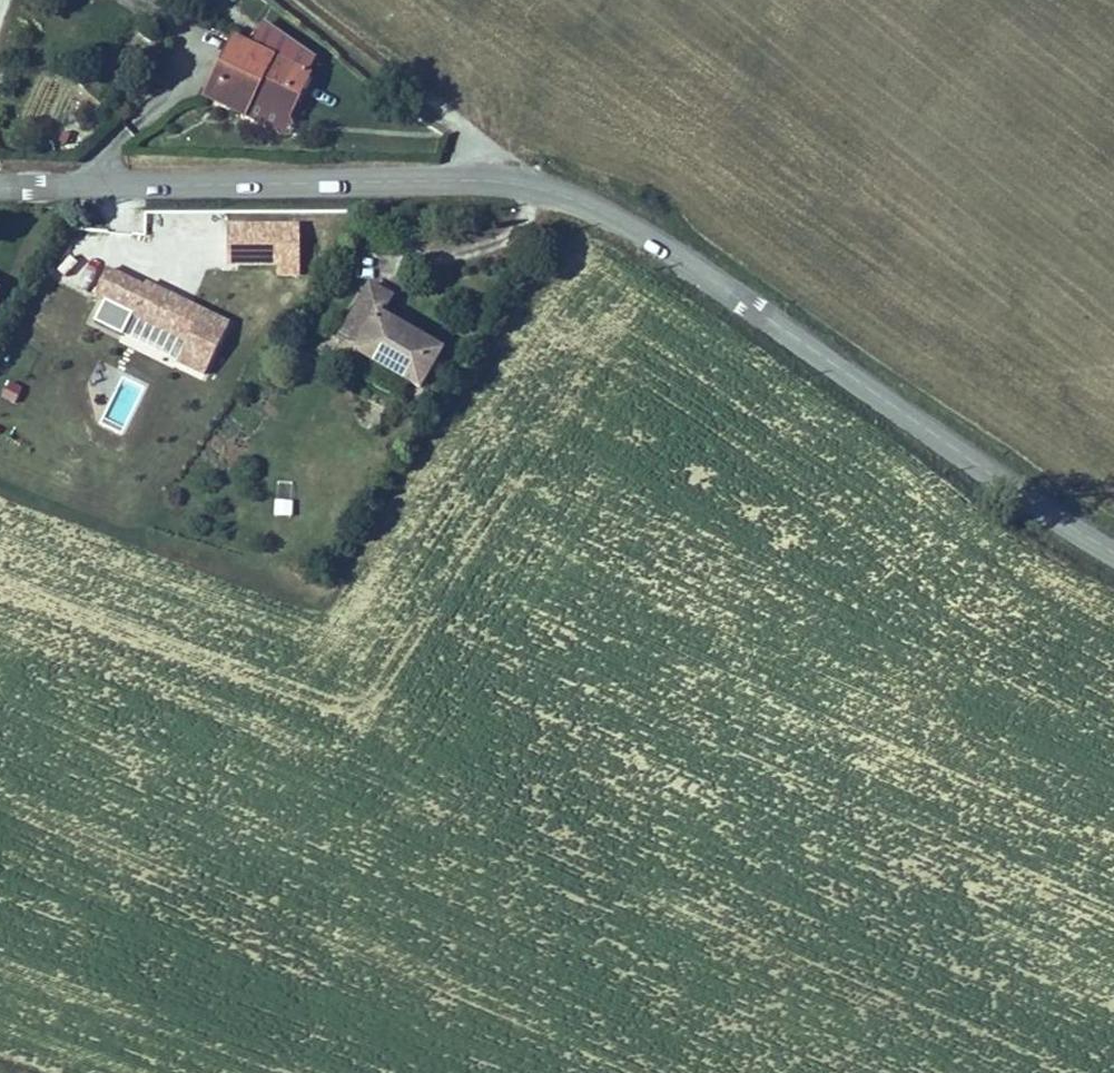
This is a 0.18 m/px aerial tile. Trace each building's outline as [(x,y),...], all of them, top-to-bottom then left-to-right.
[(288,128),(312,83),(237,44),(206,102),(242,121),(249,108),(288,128)] [(145,231),(146,198),(104,196),(103,229),(145,231)] [(224,266),(300,271),(303,223),(224,218),(224,212),(170,209),(169,218),(187,219),(186,235),(173,234),(172,258),(205,260),(203,297),(222,299),(224,266)] [(117,342),(205,379),(231,316),(106,263),(91,298),(129,314),(117,342)] [(432,402),(455,366),(395,329),(407,311),(385,296),(358,338),(376,349),(369,361),(432,402)] [(351,349),(369,361),(376,349),(358,338),(351,349)]
